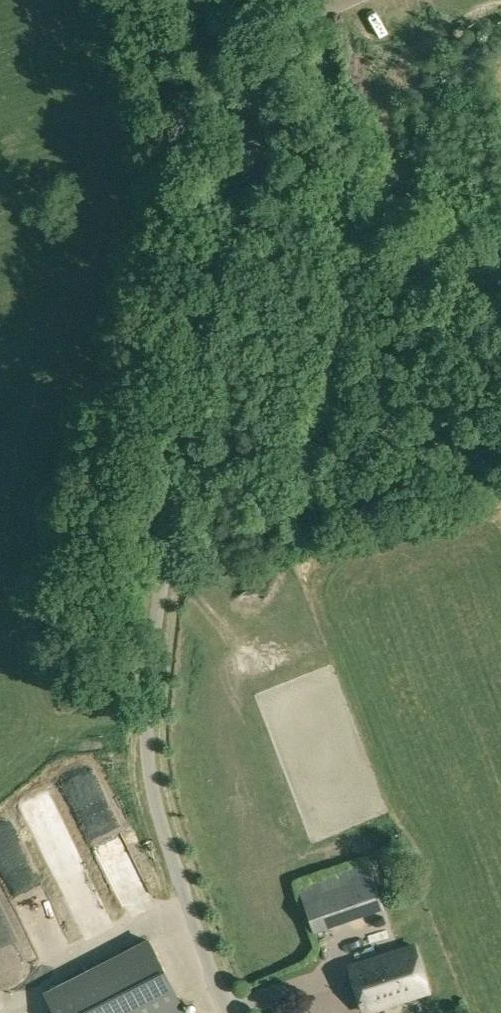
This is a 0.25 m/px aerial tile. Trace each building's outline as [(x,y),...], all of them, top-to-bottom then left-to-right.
[(77,786),(102,852),(128,842),(103,776),(77,786)] [(78,901),(98,892),(58,802),(38,811),(78,901)] [(300,887),(315,929),(380,906),(366,864),(300,887)] [(57,1012),(165,1012),(183,1004),(149,936),(44,988),(57,1012)] [(350,964),(365,1010),(429,989),(415,944),(350,964)] [(183,1004),(165,1012),(187,1012),(183,1004)]
